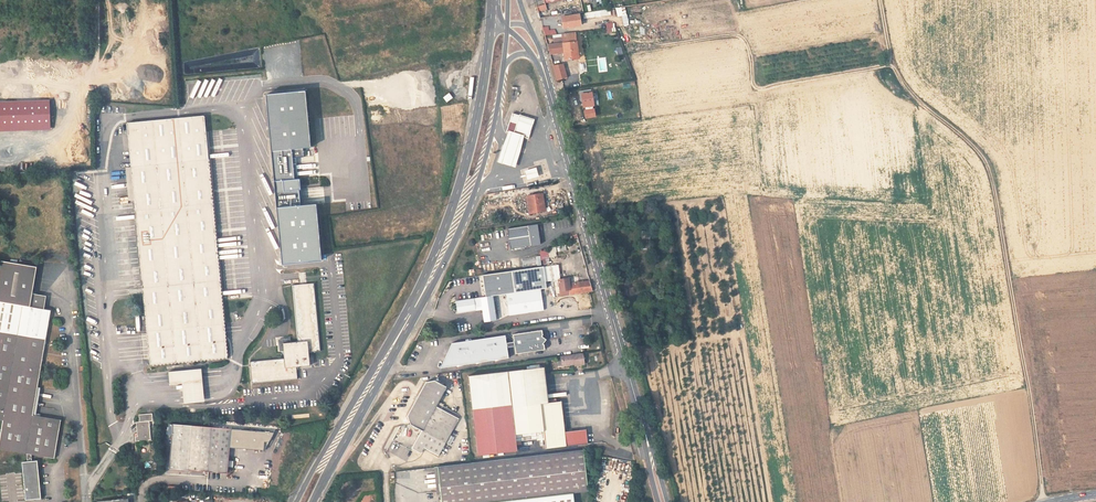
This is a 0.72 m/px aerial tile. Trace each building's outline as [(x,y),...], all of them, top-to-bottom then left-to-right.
[(574,0),(547,0),(550,11),(575,4),(574,0)] [(539,12),(547,9),(545,4),(537,6),(539,12)] [(622,16),(624,27),(629,25),(624,6),(615,9),(617,17),(622,16)] [(579,13),(560,17),(562,29),(581,26),(579,13)] [(606,23),(606,32),(615,32),(615,23),(606,23)] [(585,38),(583,27),(565,30),(567,41),(585,38)] [(579,49),(566,51),(557,52),(558,58),(575,55),(580,54),(579,49)] [(585,71),(582,54),(580,54),(575,55),(558,58),(553,59),(554,63),(556,68),(569,65),(570,73),(585,71)] [(573,92),(568,78),(559,79),(562,92),(563,93),(567,92),(573,92)] [(302,88),(262,92),(272,179),(295,177),(291,143),(308,141),(302,88)] [(453,100),(449,94),(443,98),(447,104),(453,100)] [(47,128),(46,100),(0,102),(0,130),(47,128)] [(602,120),(600,106),(594,107),(593,102),(586,103),(587,109),(589,109),(591,121),(602,120)] [(135,120),(154,367),(234,360),(213,113),(135,120)] [(530,120),(511,115),(510,118),(509,119),(505,133),(521,138),(526,140),(531,124),(530,120)] [(521,138),(507,134),(501,146),(496,163),(513,169),(519,152),(521,138)] [(538,173),(526,174),(527,182),(539,180),(538,173)] [(307,199),(323,197),(322,189),(302,191),(303,203),(307,203),(307,199)] [(546,210),(543,195),(526,198),(527,201),(529,201),(531,213),(546,210)] [(508,247),(538,242),(535,223),(505,228),(508,247)] [(522,258),(523,267),(541,265),(540,256),(522,258)] [(50,306),(40,305),(41,295),(30,293),(35,267),(0,260),(0,417),(1,418),(0,422),(0,446),(24,450),(25,458),(14,460),(17,499),(38,497),(36,458),(30,458),(29,451),(53,455),(57,426),(30,422),(50,306)] [(93,279),(102,278),(100,263),(91,264),(93,279)] [(542,266),(544,281),(553,280),(559,278),(557,263),(542,266)] [(589,280),(568,284),(558,285),(560,295),(591,290),(589,280)] [(315,341),(307,360),(322,357),(322,352),(334,351),(329,282),(308,283),(312,340),(315,341)] [(510,314),(544,310),(542,288),(507,294),(510,314)] [(486,321),(498,320),(494,296),(458,302),(460,312),(477,309),(477,307),(484,306),(486,321)] [(515,341),(515,346),(517,355),(545,351),(544,347),(542,345),(546,341),(542,337),(543,336),(542,332),(514,336),(515,341)] [(507,347),(507,342),(506,335),(453,342),(442,367),(509,358),(507,347)] [(264,382),(298,379),(307,360),(315,341),(312,340),(312,341),(295,342),(296,358),(263,361),(264,382)] [(584,363),(582,352),(560,355),(560,361),(565,361),(565,364),(571,364),(571,362),(574,362),(574,365),(584,363)] [(322,357),(307,360),(298,379),(309,378),(309,366),(323,365),(322,357)] [(467,376),(475,455),(515,451),(514,443),(513,434),(541,430),(542,439),(543,448),(583,443),(582,429),(561,431),(558,402),(544,403),(541,367),(467,376)] [(441,406),(441,404),(436,401),(444,386),(433,380),(423,382),(405,415),(408,426),(419,431),(410,450),(418,454),(421,449),(436,457),(456,419),(439,409),(441,406)] [(138,440),(154,439),(153,420),(157,419),(156,412),(143,413),(143,420),(139,421),(140,434),(138,435),(138,440)] [(224,473),(230,468),(234,430),(175,423),(171,468),(224,473)] [(541,430),(513,434),(514,443),(542,439),(541,430)] [(396,454),(406,460),(412,452),(393,441),(388,448),(397,453),(396,454)] [(580,449),(496,459),(470,462),(434,467),(438,501),(570,501),(569,493),(585,491),(580,449)]
